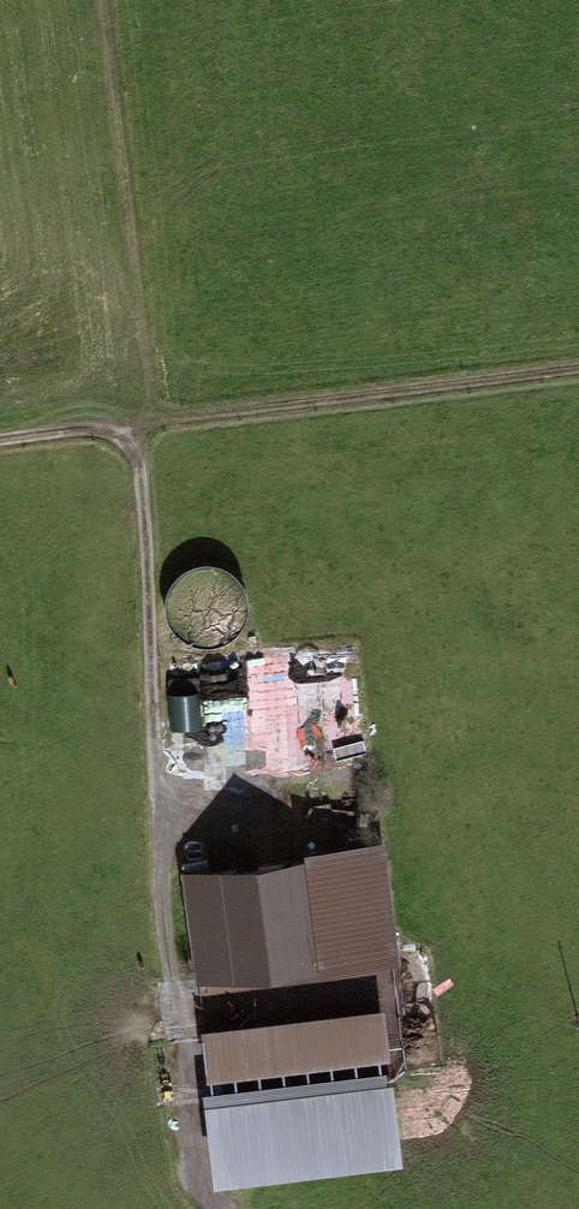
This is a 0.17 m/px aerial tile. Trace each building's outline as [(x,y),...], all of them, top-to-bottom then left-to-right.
[(161,588),(184,640),(233,619),(210,567),(161,588)] [(198,749),(295,746),(292,654),(195,657),(198,749)] [(391,847),(317,856),(332,974),(406,965),(391,847)] [(308,866),(197,881),(212,988),(323,972),(308,866)] [(393,1016),(207,1037),(213,1087),(399,1066),(393,1016)] [(402,1078),(212,1104),(224,1189),(414,1163),(402,1078)]
